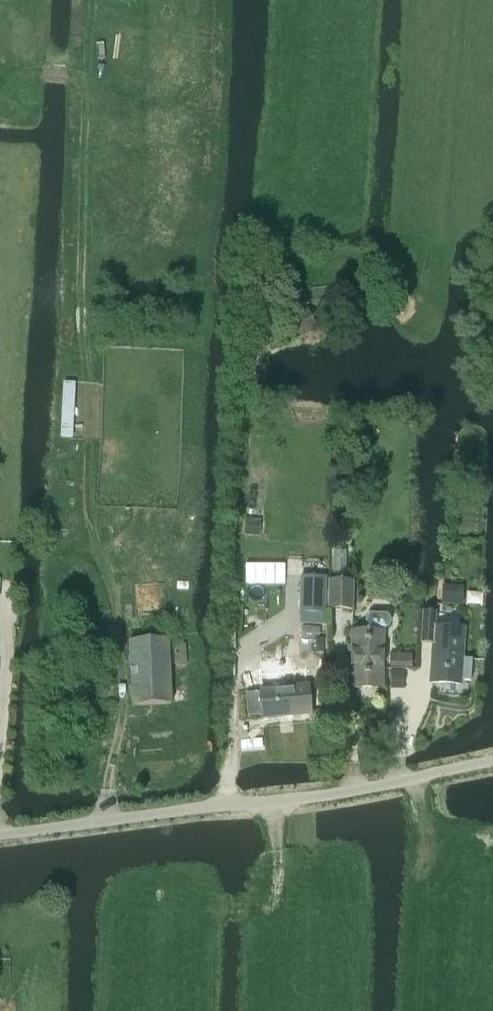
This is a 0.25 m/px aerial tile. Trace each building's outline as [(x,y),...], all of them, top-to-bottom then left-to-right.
[(307,309),(281,321),(292,343),(318,330),(307,309)] [(331,560),(330,575),(334,575),(345,576),(347,551),(335,550),(334,560),(331,560)] [(327,610),(351,611),(352,583),(328,582),(327,610)] [(463,587),(442,586),(441,606),(463,607),(463,587)] [(432,644),(429,683),(459,685),(460,681),(471,682),(472,659),(461,659),(463,629),(435,627),(436,614),(422,613),(420,643),(432,644)] [(351,632),(349,688),(381,689),(383,633),(383,630),(385,630),(389,627),(391,622),(389,618),(385,615),(371,615),(367,618),(365,622),(367,627),(371,630),(370,632),(351,632)] [(171,705),(168,642),(168,640),(129,642),(132,706),(171,705)] [(187,665),(186,644),(183,644),(182,641),(178,641),(178,644),(175,645),(176,666),(187,665)] [(389,690),(404,690),(404,670),(389,670),(389,690)] [(248,717),(262,715),(262,719),(279,718),(279,715),(289,714),(289,717),(310,714),(307,685),(259,690),(260,694),(246,696),(248,717)]
